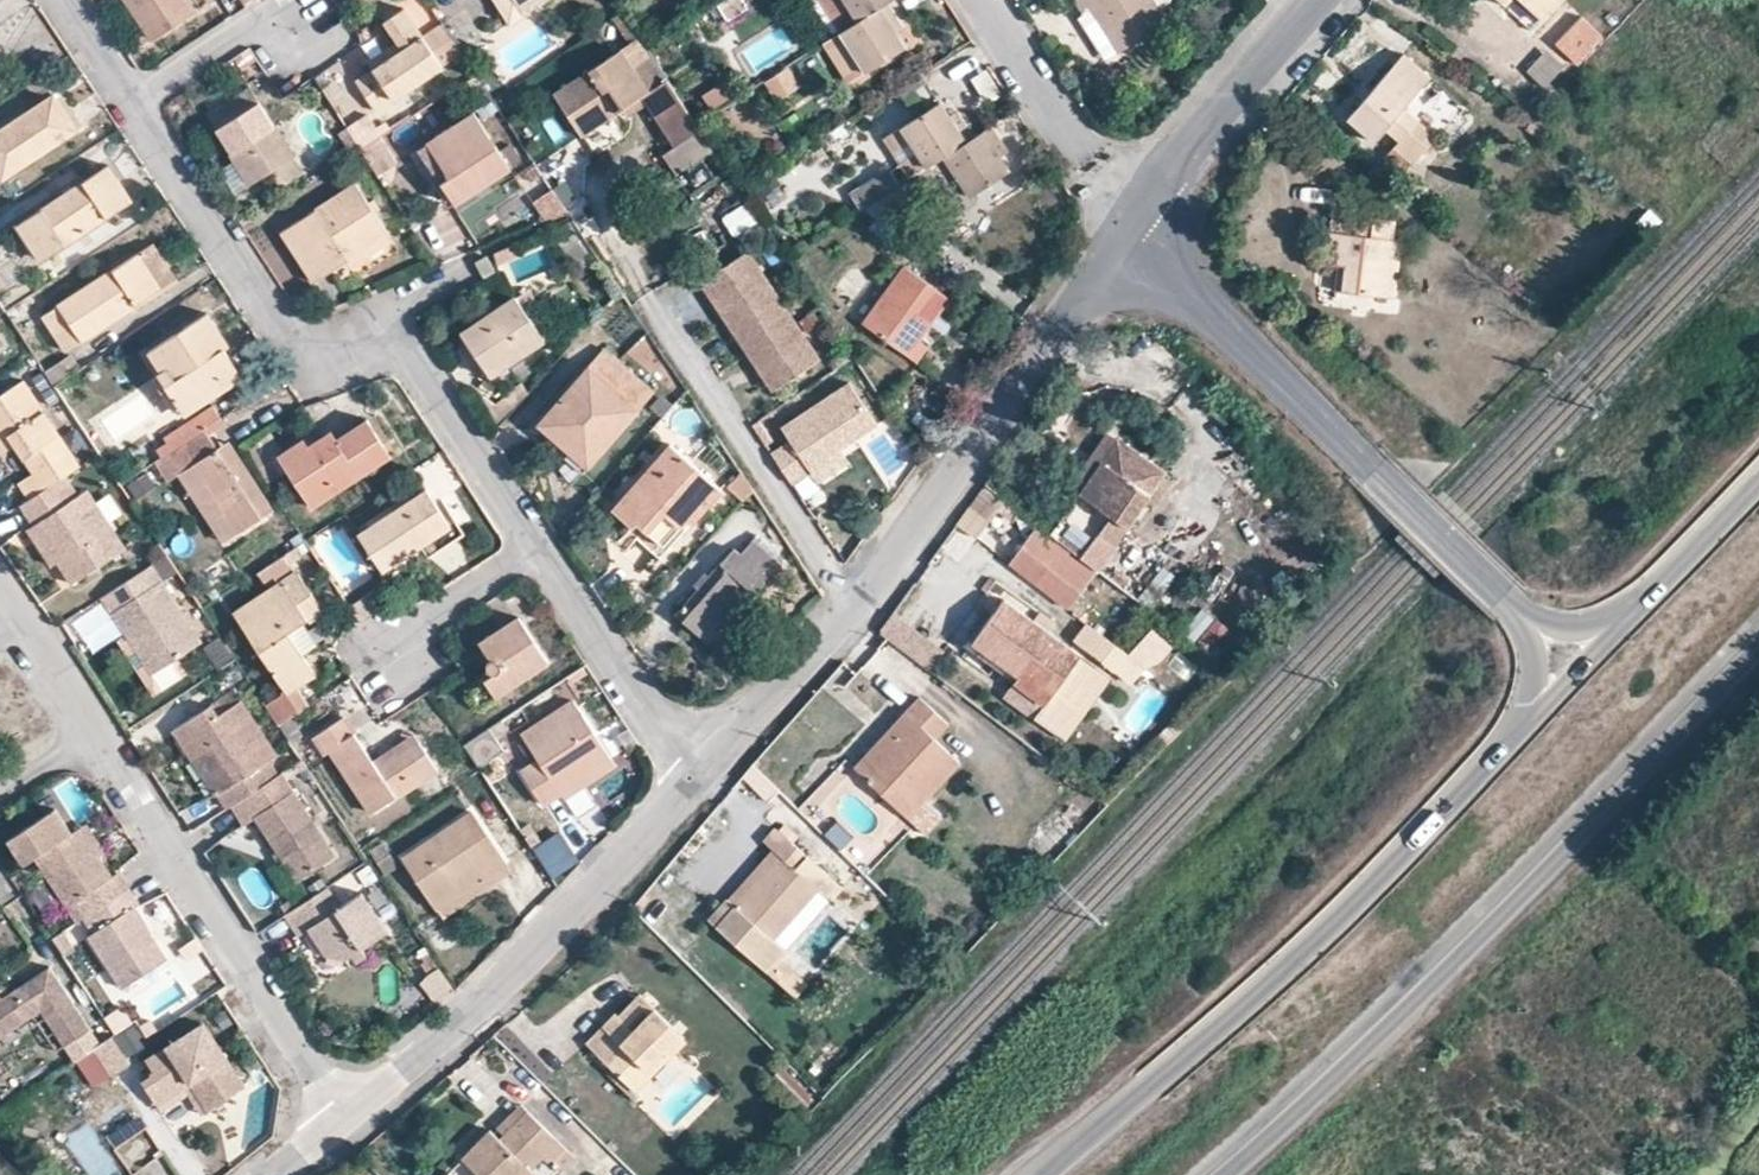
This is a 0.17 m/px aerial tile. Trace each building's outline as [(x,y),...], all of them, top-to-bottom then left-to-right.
[(152,40),(196,12),(188,0),(126,0),(152,40)] [(522,15),(513,0),(495,0),(510,23),(522,15)] [(522,15),(546,0),(513,0),(522,15)] [(892,0),(843,0),(858,22),(889,2),(892,0)] [(1083,16),(1094,8),(1122,52),(1167,23),(1152,0),(1073,0),(1083,16)] [(1558,0),(1520,0),(1540,19),(1558,0)] [(901,21),(889,2),(858,22),(822,45),(847,85),(906,48),(896,33),(892,27),(901,21)] [(376,111),(462,54),(461,52),(443,25),(423,38),(404,9),(385,21),(397,42),(404,50),(375,70),(357,81),(376,111)] [(669,79),(650,48),(625,10),(610,20),(655,89),(669,79)] [(1573,65),(1601,36),(1579,15),(1552,44),(1573,65)] [(905,28),(901,21),(892,27),(896,33),(905,28)] [(368,60),(375,70),(404,50),(397,42),(368,60)] [(1573,65),(1552,44),(1536,60),(1557,81),(1573,65)] [(555,94),(577,128),(597,117),(602,123),(642,97),(648,93),(620,52),(555,94)] [(1410,166),(1435,138),(1404,111),(1432,80),(1405,57),(1348,121),(1374,144),(1386,131),(1400,143),(1393,151),(1410,166)] [(788,66),(762,82),(776,103),(801,86),(788,66)] [(655,89),(648,93),(642,97),(675,147),(703,128),(698,122),(669,79),(655,89)] [(714,111),(734,98),(725,83),(704,96),(714,111)] [(271,174),(293,158),(249,88),(207,114),(237,161),(250,186),(271,174)] [(33,123),(59,106),(54,97),(27,115),(33,123)] [(944,158),(975,138),(963,118),(955,123),(950,116),(941,102),(899,129),(926,170),(944,158)] [(59,106),(33,123),(27,115),(0,133),(0,173),(4,178),(75,131),(59,106)] [(955,123),(963,118),(959,111),(950,116),(955,123)] [(473,113),(426,143),(450,176),(440,181),(456,205),(509,170),(473,113)] [(376,179),(398,167),(371,115),(348,127),(376,179)] [(597,117),(577,128),(582,137),(602,123),(597,117)] [(1005,146),(993,127),(975,138),(944,158),(970,198),(1012,173),(1000,157),(996,151),(1005,146)] [(450,176),(426,143),(419,147),(440,181),(450,176)] [(1009,152),(1005,146),(996,151),(1000,157),(1009,152)] [(304,175),(293,158),(271,174),(282,190),(304,175)] [(250,186),(237,161),(221,172),(237,194),(250,186)] [(18,226),(29,243),(40,236),(52,254),(133,201),(110,166),(18,226)] [(851,195),(861,211),(862,210),(897,187),(901,185),(889,170),(851,195)] [(347,262),(387,234),(356,183),(281,232),(315,282),(347,262)] [(862,210),(884,225),(913,199),(897,187),(862,210)] [(746,204),(722,218),(734,238),(758,224),(746,204)] [(234,215),(243,228),(253,221),(245,210),(234,215)] [(1332,266),(1337,266),(1346,267),(1344,293),(1393,298),(1401,241),(1393,239),(1395,222),(1334,214),(1328,255),(1333,255),(1332,266)] [(590,258),(574,233),(558,243),(575,268),(590,258)] [(392,242),(387,234),(347,262),(352,270),(392,242)] [(40,236),(29,243),(42,260),(52,254),(40,236)] [(495,254),(497,266),(522,257),(518,244),(495,254)] [(153,246),(141,254),(164,290),(178,281),(153,246)] [(698,283),(709,299),(719,294),(779,386),(817,360),(746,251),(698,283)] [(164,290),(141,254),(43,319),(65,352),(164,290)] [(863,323),(904,267),(890,258),(850,315),(863,323)] [(478,278),(487,270),(479,259),(469,266),(478,278)] [(1346,267),(1337,266),(1334,291),(1344,293),(1346,267)] [(950,299),(904,267),(863,323),(862,326),(916,364),(929,348),(918,341),(950,299)] [(516,299),(543,341),(557,331),(529,291),(516,299)] [(719,294),(709,299),(771,392),(779,386),(719,294)] [(490,376),(543,341),(516,299),(462,334),(490,376)] [(186,417),(240,382),(212,339),(220,334),(207,316),(150,352),(163,372),(159,375),(186,417)] [(602,352),(546,416),(570,439),(563,447),(587,469),(652,394),(602,352)] [(81,466),(25,381),(0,398),(0,442),(3,440),(10,449),(16,445),(34,472),(21,481),(32,499),(68,475),(81,466)] [(773,452),(792,482),(803,474),(801,470),(820,459),(873,424),(849,384),(775,430),(784,445),(773,452)] [(203,432),(216,423),(208,410),(164,439),(168,443),(157,451),(162,458),(203,432)] [(570,439),(546,416),(539,425),(563,447),(570,439)] [(344,474),(382,451),(363,423),(334,442),(329,434),(306,448),(301,440),(284,452),(278,456),(289,471),(313,508),(350,484),(344,474)] [(242,448),(268,485),(289,471),(278,456),(284,452),(269,430),(242,448)] [(216,451),(203,432),(162,458),(156,462),(168,482),(180,474),(211,523),(219,519),(231,538),(261,519),(216,451)] [(0,442),(0,448),(4,454),(10,449),(3,440),(0,442)] [(229,444),(216,451),(261,519),(274,511),(229,444)] [(1161,477),(1116,444),(1075,497),(1102,517),(1085,539),(1104,553),(1161,477)] [(613,508),(632,526),(635,522),(662,545),(685,520),(690,526),(720,491),(667,445),(613,508)] [(388,460),(382,451),(344,474),(350,484),(388,460)] [(801,470),(803,474),(811,484),(830,473),(820,459),(801,470)] [(136,501),(156,490),(147,474),(127,486),(136,501)] [(81,497),(68,475),(32,499),(25,503),(36,523),(46,518),(68,553),(61,560),(76,583),(127,548),(109,520),(95,500),(89,490),(81,497)] [(1007,500),(985,482),(955,521),(977,538),(1007,500)] [(109,491),(95,500),(109,520),(122,511),(109,491)] [(446,525),(457,541),(464,536),(442,502),(436,506),(425,491),(358,535),(383,573),(423,547),(420,542),(446,525)] [(56,563),(61,560),(68,553),(46,518),(36,523),(32,526),(56,563)] [(219,519),(211,523),(223,543),(231,538),(219,519)] [(635,522),(632,526),(627,532),(659,561),(690,526),(685,520),(662,545),(635,522)] [(1066,608),(1096,570),(1038,524),(1007,563),(1051,598),(1066,608)] [(430,559),(457,541),(446,525),(420,542),(423,547),(430,559)] [(675,614),(702,638),(741,595),(746,600),(748,601),(764,583),(763,581),(777,564),(752,541),(740,555),(732,549),(675,614)] [(300,557),(295,549),(283,557),(288,566),(300,557)] [(150,566),(101,598),(127,638),(136,633),(160,671),(178,659),(201,643),(150,566)] [(1162,610),(1174,574),(1156,568),(1144,604),(1162,610)] [(291,718),(308,706),(297,689),(315,677),(303,658),(286,634),(293,629),(321,611),(294,572),(233,611),(285,691),(264,704),(279,726),(291,718)] [(741,595),(702,638),(707,643),(746,600),(741,595)] [(1051,598),(1033,621),(1082,656),(1099,632),(1066,608),(1051,598)] [(1082,656),(1033,621),(1004,600),(972,644),(1018,677),(1021,673),(1052,696),(1082,656)] [(486,680),(496,697),(547,663),(518,618),(479,644),(490,658),(485,664),(485,671),(492,677),(486,680)] [(286,634),(303,658),(309,653),(293,629),(286,634)] [(136,633),(127,638),(121,642),(153,691),(185,670),(178,659),(160,671),(136,633)] [(206,650),(218,668),(232,659),(220,640),(206,650)] [(1114,679),(1082,656),(1052,696),(1044,708),(1035,720),(1067,743),(1114,679)] [(1021,673),(1018,677),(1013,684),(1044,708),(1052,696),(1021,673)] [(481,707),(496,697),(486,680),(483,681),(474,697),(481,707)] [(221,716),(241,703),(235,694),(215,707),(221,716)] [(896,745),(865,778),(907,820),(961,764),(934,738),(946,724),(920,699),(905,713),(911,719),(890,740),(896,745)] [(584,779),(610,760),(572,702),(521,737),(537,761),(521,773),(542,807),(560,795),(555,788),(580,771),(584,779)] [(218,795),(229,811),(233,808),(283,776),(287,773),(241,703),(221,716),(215,707),(177,732),(198,765),(220,751),(240,782),(218,795)] [(855,768),(865,778),(896,745),(890,740),(911,719),(905,713),(855,768)] [(303,737),(291,718),(279,726),(291,745),(303,737)] [(436,771),(417,743),(376,770),(371,762),(343,718),(314,737),(325,754),(330,752),(370,813),(436,771)] [(376,770),(417,743),(412,735),(371,762),(376,770)] [(500,752),(489,737),(472,748),(483,763),(500,752)] [(198,765),(218,795),(240,782),(220,751),(198,765)] [(616,768),(610,760),(584,779),(580,771),(555,788),(560,795),(565,803),(616,768)] [(283,776),(233,808),(244,825),(255,818),(294,793),(283,776)] [(294,793),(255,818),(298,883),(337,858),(294,793)] [(83,919),(129,887),(121,874),(114,879),(101,857),(81,828),(74,832),(58,808),(8,841),(24,865),(35,858),(67,909),(74,905),(83,919)] [(480,886),(507,870),(470,813),(402,858),(436,909),(478,883),(480,886)] [(519,828),(532,848),(541,842),(528,822),(519,828)] [(81,828),(101,857),(108,853),(87,824),(81,828)] [(755,882),(734,904),(717,922),(761,963),(779,946),(773,940),(818,890),(794,869),(805,856),(776,829),(763,842),(771,850),(779,856),(755,882)] [(688,855),(698,843),(689,837),(680,846),(688,855)] [(397,868),(381,843),(369,851),(385,876),(397,868)] [(747,877),(755,882),(779,856),(771,850),(747,877)] [(511,874),(507,870),(480,886),(478,883),(436,909),(443,920),(511,874)] [(37,914),(55,904),(45,887),(28,897),(37,914)] [(142,905),(129,887),(83,919),(92,934),(88,938),(121,990),(167,959),(135,910),(142,905)] [(342,908),(328,887),(285,916),(298,937),(310,929),(327,956),(349,961),(358,955),(362,962),(372,956),(366,948),(388,934),(362,896),(342,908)] [(354,968),(362,962),(358,955),(349,961),(354,968)] [(40,1012),(65,1046),(91,1031),(51,969),(6,998),(0,988),(0,1038),(40,1012)] [(439,971),(421,983),(434,1001),(452,989),(439,971)] [(647,1013),(651,1008),(637,995),(632,1000),(647,1013)] [(588,1046),(636,1091),(686,1041),(651,1008),(647,1013),(632,1000),(617,1016),(632,1030),(620,1043),(605,1028),(588,1046)] [(106,1018),(116,1036),(132,1027),(122,1009),(106,1018)] [(617,1016),(605,1028),(620,1043),(632,1030),(617,1016)] [(193,1084),(209,1110),(243,1088),(203,1023),(148,1058),(158,1074),(145,1082),(159,1104),(193,1084)] [(94,1087),(150,1049),(134,1025),(77,1063),(94,1087)] [(202,1115),(209,1110),(193,1084),(159,1104),(163,1111),(189,1096),(202,1115)] [(496,1126),(506,1135),(528,1114),(519,1105),(496,1126)] [(506,1135),(502,1140),(492,1130),(463,1160),(478,1174),(527,1174),(532,1170),(509,1147),(519,1137),(544,1160),(550,1166),(565,1149),(528,1114),(506,1135)] [(112,1163),(85,1120),(59,1136),(84,1174),(93,1174),(112,1163)] [(509,1147),(532,1170),(544,1160),(519,1137),(509,1147)] [(616,1164),(606,1174),(628,1174),(616,1164)]
